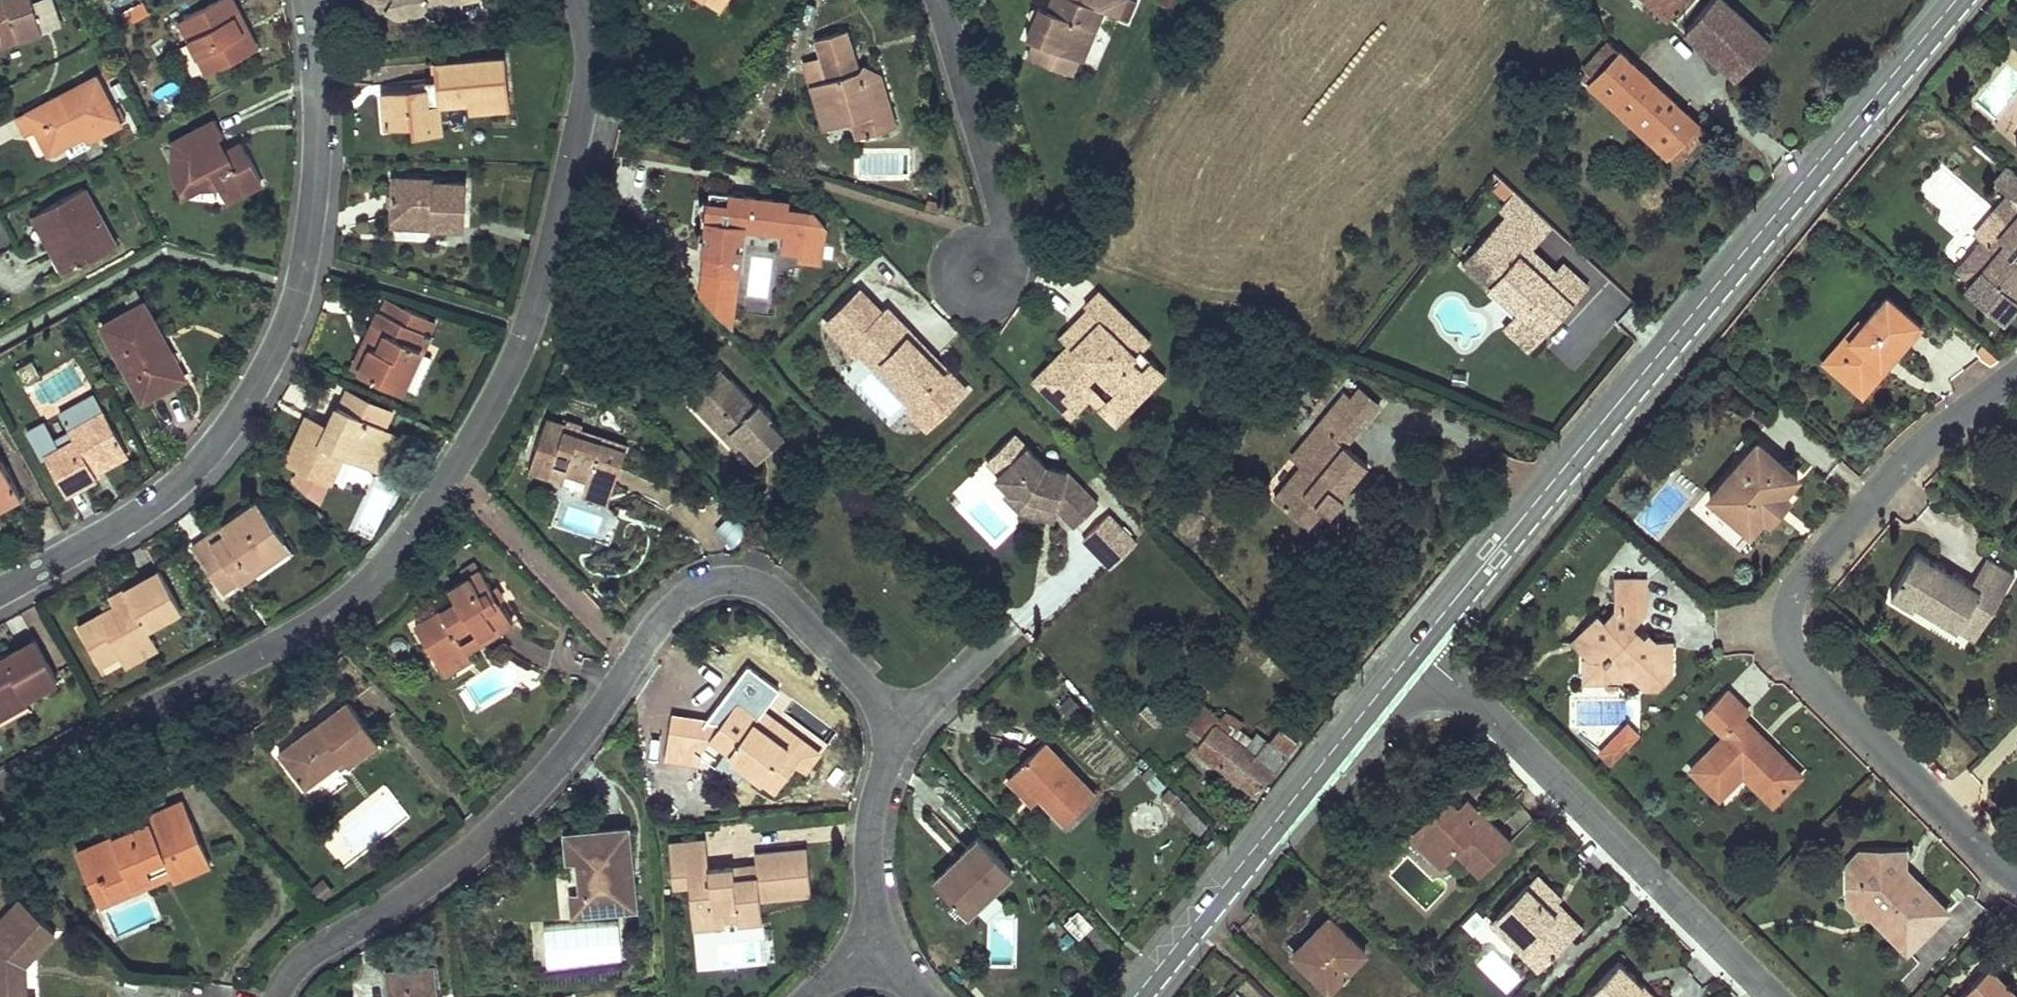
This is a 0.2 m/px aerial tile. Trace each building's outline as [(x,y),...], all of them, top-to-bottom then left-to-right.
[(42,30),(32,1),(32,0),(0,0),(0,43),(42,30)] [(32,1),(42,30),(53,25),(44,0),(34,0),(32,1)] [(178,21),(206,74),(251,51),(233,17),(240,13),(233,0),(218,0),(178,21)] [(366,7),(384,4),(394,13),(420,7),(423,0),(364,0),(366,7)] [(722,9),(728,0),(707,0),(722,9)] [(1026,35),(1032,37),(1026,53),(1070,71),(1076,56),(1089,24),(1096,27),(1103,9),(1120,16),(1127,0),(1051,0),(1047,7),(1040,25),(1032,21),(1026,35)] [(1670,16),(1685,0),(1653,0),(1670,16)] [(1686,30),(1738,79),(1771,42),(1725,0),(1714,0),(1686,30)] [(1039,4),(1032,21),(1040,25),(1047,7),(1039,4)] [(240,13),(233,17),(251,51),(258,47),(240,13)] [(1089,24),(1076,56),(1083,59),(1096,27),(1089,24)] [(847,30),(817,39),(824,64),(834,61),(838,77),(811,85),(823,129),(851,121),(855,137),(887,128),(879,95),(887,92),(882,74),(865,79),(862,68),(856,75),(849,70),(856,61),(847,30)] [(1601,81),(1597,86),(1678,162),(1707,131),(1621,51),(1597,77),(1601,81)] [(436,85),(382,89),(386,127),(412,125),(428,123),(427,105),(438,105),(468,102),(508,98),(504,56),(435,62),(436,85)] [(96,76),(27,113),(35,127),(49,153),(70,142),(67,137),(83,128),(86,134),(89,139),(121,122),(96,76)] [(887,92),(879,95),(887,128),(895,126),(887,92)] [(508,98),(468,102),(468,111),(508,107),(508,98)] [(412,125),(414,135),(440,133),(438,105),(427,105),(428,123),(412,125)] [(27,113),(18,117),(26,132),(35,127),(27,113)] [(215,119),(172,141),(171,152),(175,160),(172,161),(172,174),(183,194),(213,177),(219,190),(224,199),(262,179),(242,142),(227,149),(220,153),(212,139),(220,135),(223,133),(215,119)] [(83,128),(67,137),(70,142),(86,134),(83,128)] [(220,135),(212,139),(220,153),(227,149),(220,135)] [(2007,167),(1993,183),(2008,196),(1972,237),(1981,244),(1957,270),(1971,281),(1965,289),(2002,321),(2016,303),(2016,299),(2012,294),(2016,288),(2016,175),(2007,167)] [(395,175),(393,213),(432,214),(432,226),(464,228),(466,181),(433,180),(433,177),(395,175)] [(213,177),(183,194),(186,199),(202,190),(219,190),(213,177)] [(83,187),(38,211),(58,248),(52,251),(64,272),(114,245),(83,187)] [(749,192),(731,190),(730,200),(747,202),(749,192)] [(730,200),(710,198),(705,247),(707,248),(705,266),(735,270),(737,251),(742,252),(745,222),(788,227),(786,245),(804,247),(809,206),(788,204),(788,196),(749,192),(747,202),(730,200)] [(38,211),(30,215),(50,252),(52,251),(58,248),(38,211)] [(393,213),(392,225),(432,226),(432,214),(393,213)] [(1538,340),(1572,303),(1548,281),(1520,255),(1535,238),(1508,213),(1461,263),(1489,289),(1492,286),(1518,311),(1514,316),(1538,340)] [(1564,265),(1548,281),(1572,303),(1587,287),(1564,265)] [(889,314),(867,291),(842,314),(844,316),(834,325),(847,340),(857,330),(922,399),(915,406),(912,409),(931,430),(971,392),(940,359),(937,363),(914,339),(918,335),(894,310),(889,314)] [(1070,346),(1035,381),(1071,418),(1090,399),(1117,425),(1167,375),(1140,349),(1150,339),(1113,303),(1104,294),(1102,291),(1088,305),(1090,308),(1061,337),(1070,346)] [(1900,348),(1921,324),(1886,295),(1850,338),(1854,342),(1832,368),(1851,384),(1858,376),(1869,385),(1884,367),(1879,363),(1895,344),(1900,348)] [(405,305),(386,296),(380,309),(399,318),(405,305)] [(144,302),(102,325),(142,398),(180,377),(159,338),(163,336),(144,302)] [(380,309),(364,342),(372,346),(361,370),(401,389),(403,384),(415,390),(431,355),(427,353),(419,349),(434,319),(405,305),(399,318),(380,309)] [(1503,327),(1529,350),(1538,340),(1514,316),(1503,327)] [(419,349),(427,353),(441,322),(434,319),(419,349)] [(857,330),(847,340),(863,357),(866,354),(915,406),(922,399),(857,330)] [(1844,334),(1822,360),(1832,368),(1854,342),(1850,338),(1844,334)] [(918,335),(914,339),(937,363),(940,359),(918,335)] [(364,342),(353,366),(361,370),(372,346),(364,342)] [(1895,344),(1879,363),(1884,367),(1900,348),(1895,344)] [(783,433),(721,370),(690,400),(738,449),(743,444),(757,459),(783,433)] [(1858,376),(1851,384),(1862,394),(1869,385),(1858,376)] [(346,386),(338,403),(384,425),(392,407),(346,386)] [(1364,459),(1349,447),(1383,405),(1363,389),(1355,400),(1345,392),(1293,456),(1303,464),(1276,497),(1296,513),(1311,525),(1325,507),(1330,511),(1369,463),(1364,459)] [(304,423),(286,462),(329,482),(343,453),(365,464),(384,425),(338,403),(328,424),(324,432),(304,423)] [(73,438),(44,454),(66,493),(96,476),(94,472),(90,466),(124,447),(103,409),(68,429),(73,438)] [(308,414),(304,423),(324,432),(328,424),(308,414)] [(565,422),(563,427),(601,439),(603,433),(581,426),(583,420),(567,415),(565,422)] [(548,416),(531,468),(548,474),(551,470),(565,474),(569,462),(591,469),(588,478),(613,486),(628,441),(603,433),(601,439),(563,427),(565,422),(548,416)] [(384,425),(365,464),(376,468),(394,430),(384,425)] [(1018,437),(990,464),(1002,477),(999,480),(1013,495),(1020,489),(1030,500),(1026,511),(1048,518),(1051,506),(1058,509),(1057,511),(1076,532),(1100,510),(1070,477),(1049,470),(1018,437)] [(1760,444),(1712,499),(1753,535),(1769,517),(1788,495),(1802,479),(1760,444)] [(124,447),(90,466),(94,472),(127,454),(124,447)] [(345,478),(367,487),(375,469),(353,459),(345,478)] [(23,495),(3,461),(0,463),(0,509),(23,495)] [(588,478),(585,486),(611,495),(613,486),(588,478)] [(1030,500),(1020,489),(1013,495),(1007,500),(1020,514),(1053,525),(1057,511),(1058,509),(1051,506),(1048,518),(1026,511),(1030,500)] [(1692,506),(1737,549),(1749,535),(1705,493),(1692,506)] [(1788,495),(1769,517),(1775,523),(1794,501),(1788,495)] [(208,534),(192,545),(221,588),(236,578),(252,567),(286,543),(256,500),(219,526),(225,535),(214,543),(208,534)] [(1110,509),(1080,536),(1108,567),(1138,539),(1110,509)] [(219,526),(208,534),(214,543),(225,535),(219,526)] [(286,543),(252,567),(255,573),(290,548),(286,543)] [(1918,550),(1889,596),(1910,609),(1914,603),(1957,630),(1973,604),(1990,615),(2015,575),(1986,557),(1971,582),(1918,550)] [(478,569),(463,578),(468,585),(483,576),(478,569)] [(101,623),(82,633),(99,664),(118,653),(135,644),(138,650),(155,641),(148,628),(181,610),(158,570),(123,590),(133,607),(125,611),(121,603),(114,607),(97,616),(101,623)] [(460,607),(425,630),(434,642),(427,646),(441,667),(467,651),(461,642),(477,632),(486,646),(503,636),(516,627),(502,605),(497,609),(490,597),(495,594),(483,576),(468,585),(452,596),(460,607)] [(1646,608),(1646,577),(1613,576),(1613,607),(1605,615),(1598,609),(1581,626),(1589,632),(1589,653),(1589,655),(1609,655),(1608,671),(1637,672),(1648,684),(1660,683),(1674,671),(1672,637),(1654,637),(1648,629),(1644,633),(1641,630),(1636,634),(1627,625),(1631,621),(1646,608)] [(236,578),(221,588),(225,593),(239,583),(236,578)] [(123,590),(109,597),(114,607),(121,603),(125,611),(133,607),(123,590)] [(495,594),(490,597),(497,609),(502,605),(495,594)] [(1973,604),(1957,630),(1974,642),(1990,615),(1973,604)] [(97,616),(78,627),(82,633),(101,623),(97,616)] [(1641,630),(1631,621),(1627,625),(1636,634),(1641,630)] [(1589,632),(1581,626),(1571,636),(1589,653),(1589,632)] [(425,630),(420,634),(427,646),(434,642),(425,630)] [(467,651),(441,667),(445,673),(486,646),(477,632),(461,642),(467,651)] [(503,636),(486,646),(490,653),(507,642),(503,636)] [(0,658),(0,704),(22,692),(25,698),(58,680),(35,638),(0,658)] [(135,644),(118,653),(125,665),(158,647),(155,641),(138,650),(135,644)] [(1589,655),(1581,655),(1582,676),(1608,678),(1608,671),(1609,655),(1589,655)] [(735,678),(725,692),(736,701),(739,698),(760,713),(763,708),(768,702),(735,678)] [(1724,732),(1690,766),(1718,794),(1742,770),(1749,762),(1779,793),(1800,772),(1768,740),(1764,744),(1754,734),(1759,730),(1744,714),(1748,709),(1726,687),(1703,710),(1724,732)] [(0,704),(0,715),(27,700),(25,698),(22,692),(0,704)] [(673,713),(668,756),(700,761),(703,750),(712,738),(732,752),(733,757),(775,789),(794,762),(801,753),(771,730),(769,733),(753,721),(760,713),(739,698),(736,701),(723,718),(673,713)] [(351,699),(279,750),(308,787),(347,759),(378,736),(351,699)] [(1149,703),(1140,711),(1148,719),(1155,710),(1149,703)] [(760,713),(753,721),(769,733),(771,730),(801,753),(794,762),(805,769),(819,751),(763,708),(760,713)] [(1155,710),(1148,719),(1156,726),(1165,718),(1155,710)] [(1221,716),(1196,747),(1256,793),(1299,742),(1280,728),(1268,743),(1257,735),(1253,740),(1221,716)] [(1600,751),(1611,762),(1640,735),(1629,723),(1600,751)] [(1768,740),(1759,730),(1754,734),(1764,744),(1768,740)] [(378,736),(347,759),(350,764),(382,741),(378,736)] [(1046,740),(1014,770),(1040,797),(1042,795),(1067,821),(1096,792),(1046,740)] [(1779,793),(1749,762),(1742,770),(1772,801),(1779,793)] [(1156,794),(1166,785),(1147,764),(1137,773),(1156,794)] [(1014,770),(1008,776),(1034,803),(1040,797),(1014,770)] [(1189,831),(1202,818),(1170,786),(1157,799),(1189,831)] [(1446,824),(1424,846),(1447,868),(1461,854),(1484,877),(1516,844),(1482,811),(1473,820),(1462,808),(1450,796),(1434,812),(1446,824)] [(126,830),(77,851),(96,896),(150,874),(145,864),(164,856),(171,873),(173,878),(210,862),(184,799),(142,817),(144,823),(126,830)] [(1473,820),(1482,811),(1471,799),(1462,808),(1473,820)] [(1446,824),(1434,812),(1412,834),(1424,846),(1446,824)] [(142,817),(124,825),(126,830),(144,823),(142,817)] [(628,827),(564,834),(567,860),(578,859),(579,873),(590,873),(592,892),(581,893),(571,894),(574,915),(612,912),(612,906),(636,904),(628,827)] [(981,837),(937,879),(969,912),(1014,870),(981,837)] [(690,884),(692,905),(712,903),(713,915),(762,908),(761,898),(813,892),(808,847),(755,853),(757,864),(757,872),(736,875),(735,866),(710,869),(707,840),(670,844),(674,885),(690,884)] [(1878,917),(1908,947),(1946,909),(1917,878),(1913,882),(1905,873),(1905,867),(1905,848),(1859,849),(1858,900),(1874,899),(1885,909),(1878,917)] [(1873,912),(1878,917),(1885,909),(1874,899),(1858,900),(1859,849),(1846,861),(1848,900),(1860,914),(1873,912)] [(150,874),(96,896),(99,903),(171,873),(164,856),(145,864),(150,874)] [(757,864),(735,866),(736,875),(757,872),(757,864)] [(1913,882),(1917,878),(1905,867),(1905,873),(1913,882)] [(590,873),(579,873),(581,893),(592,892),(590,873)] [(1541,877),(1501,916),(1529,944),(1520,953),(1541,973),(1578,936),(1553,911),(1561,902),(1564,900),(1541,877)] [(25,990),(24,971),(18,971),(18,963),(24,963),(55,930),(20,896),(0,917),(0,996),(25,996),(25,990)] [(1553,911),(1578,936),(1587,928),(1561,902),(1553,911)] [(712,903),(692,905),(695,929),(764,921),(762,908),(713,915),(712,903)] [(1079,908),(1066,922),(1080,936),(1093,923),(1079,908)] [(1365,949),(1330,915),(1295,950),(1330,986),(1340,975),(1342,978),(1350,971),(1347,967),(1365,949)] [(1529,944),(1501,916),(1492,924),(1520,953),(1529,944)] [(1588,996),(1657,996),(1647,986),(1642,990),(1634,982),(1638,978),(1622,962),(1588,996)] [(1987,963),(1954,996),(2016,996),(2016,994),(1987,963)] [(433,966),(386,971),(389,996),(436,996),(433,966)] [(1638,978),(1634,982),(1642,990),(1647,986),(1638,978)]
